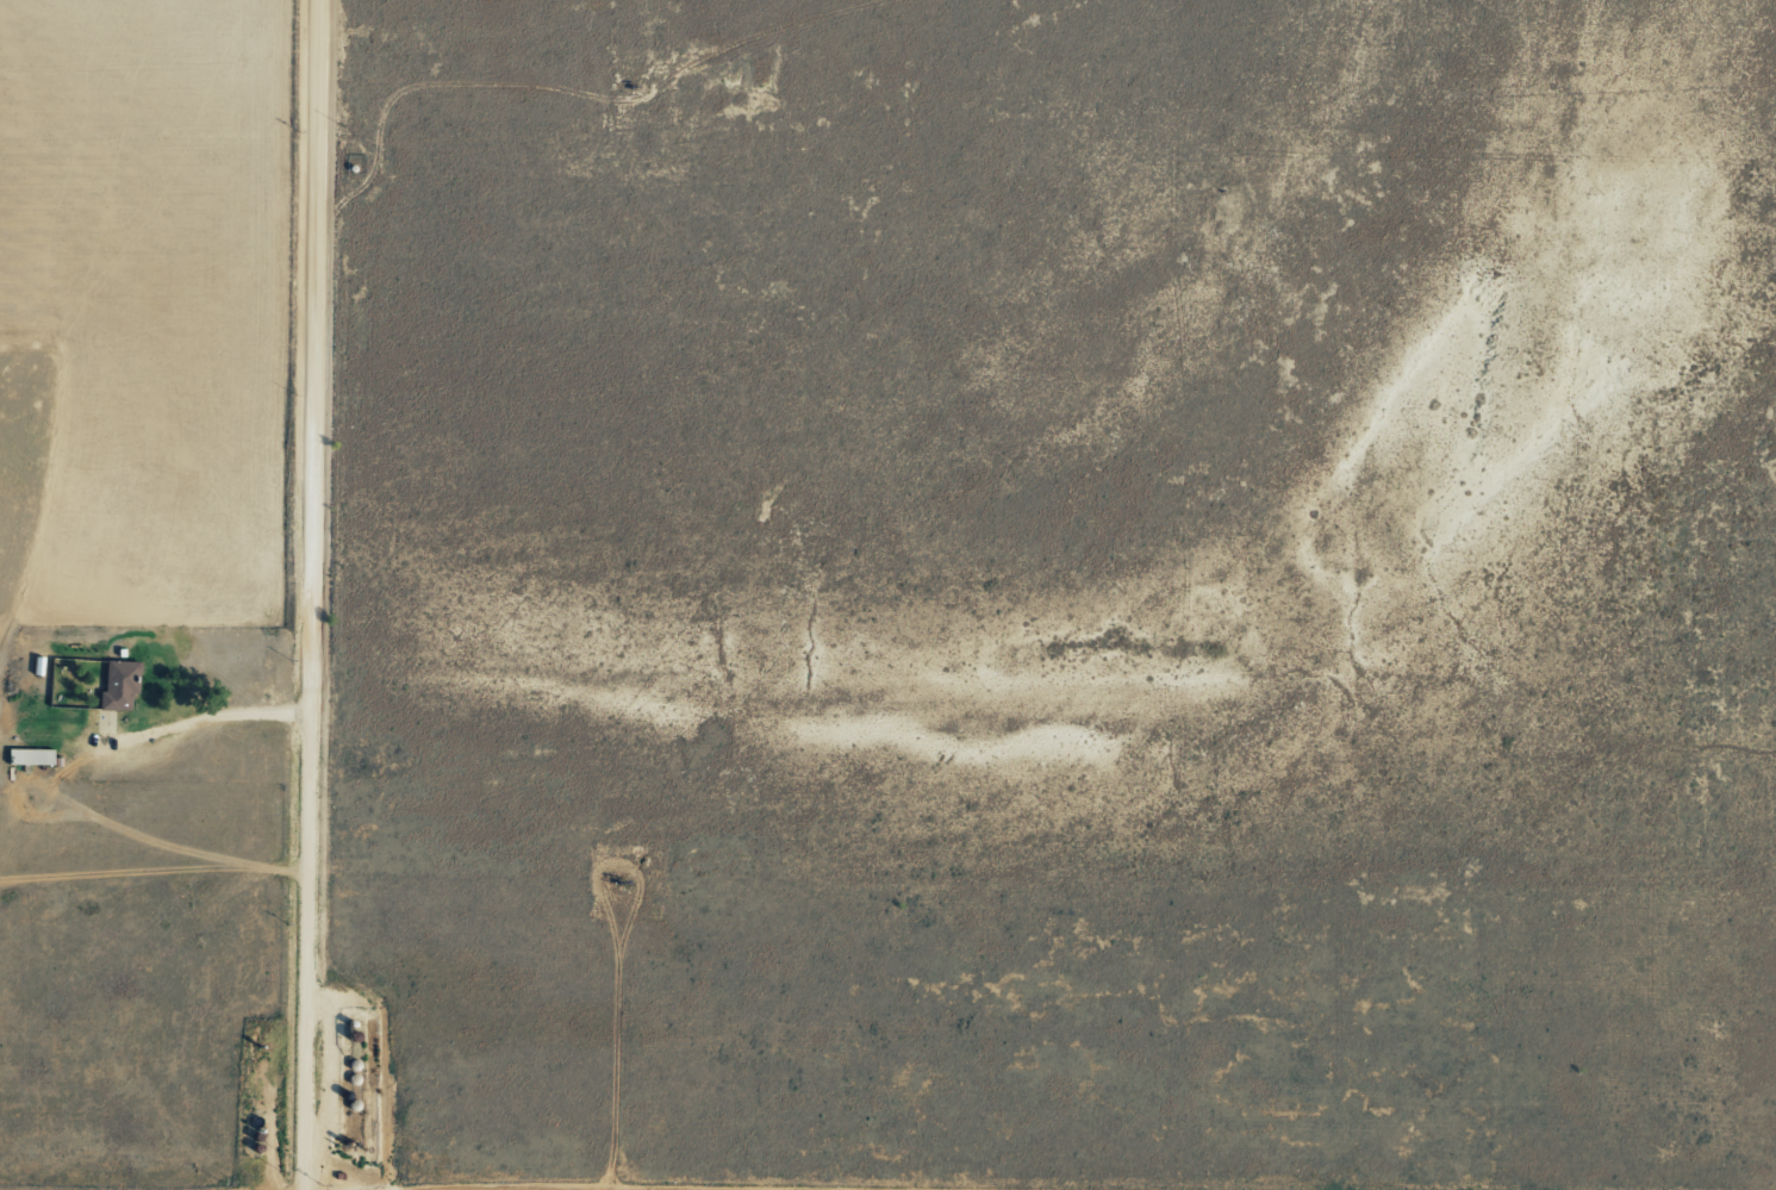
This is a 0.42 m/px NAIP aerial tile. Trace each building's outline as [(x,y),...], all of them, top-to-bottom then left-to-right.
[(8,748),(8,763),(50,764),(51,749),(8,748)]
